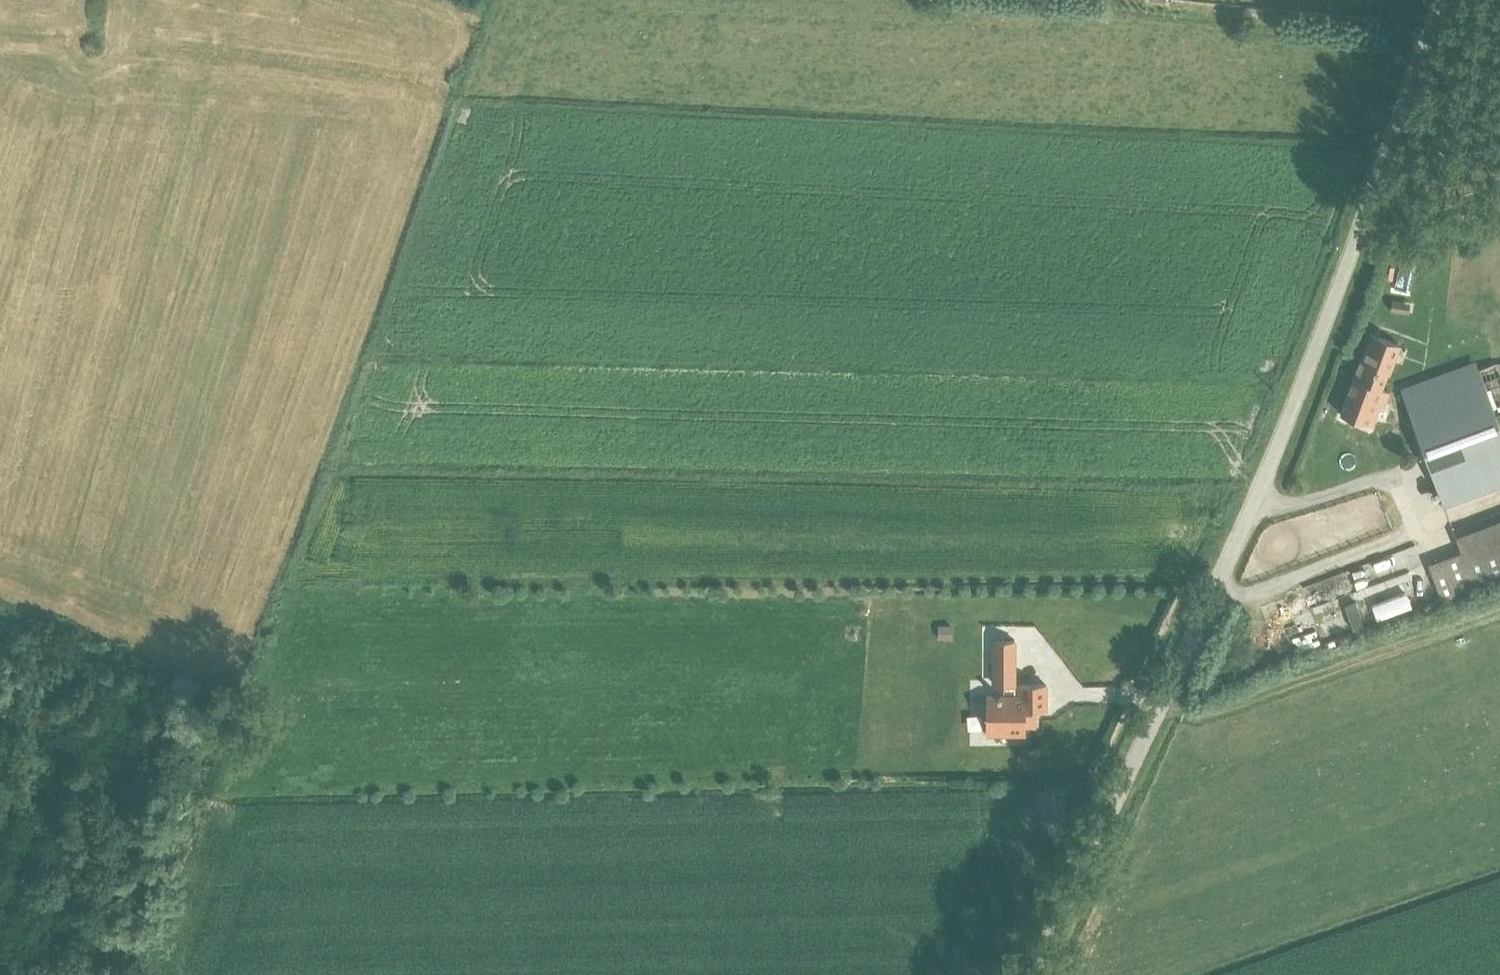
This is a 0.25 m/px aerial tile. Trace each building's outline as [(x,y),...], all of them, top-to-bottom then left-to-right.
[(1397,257),(1391,290),(1409,294),(1415,260),(1397,257)] [(1392,299),(1391,309),(1410,312),(1411,302),(1392,299)] [(1371,331),(1340,413),(1373,425),(1379,408),(1384,410),(1391,390),(1384,387),(1403,343),(1371,331)] [(1403,386),(1445,504),(1499,484),(1499,367),(1498,361),(1461,373),(1457,363),(1437,370),(1438,373),(1403,386)] [(1430,561),(1443,598),(1499,577),(1499,517),(1457,534),(1462,549),(1430,561)] [(1386,575),(1308,607),(1315,623),(1343,612),(1344,612),(1393,592),(1386,575)] [(1406,590),(1372,603),(1378,617),(1412,604),(1406,590)] [(953,620),(938,620),(939,637),(953,636),(953,620)] [(987,699),(984,701),(984,722),(988,722),(987,734),(1027,733),(1027,723),(1036,723),(1036,708),(1047,708),(1047,682),(1018,681),(1018,637),(993,638),(993,684),(1004,684),(1004,692),(988,691),(987,699)]
